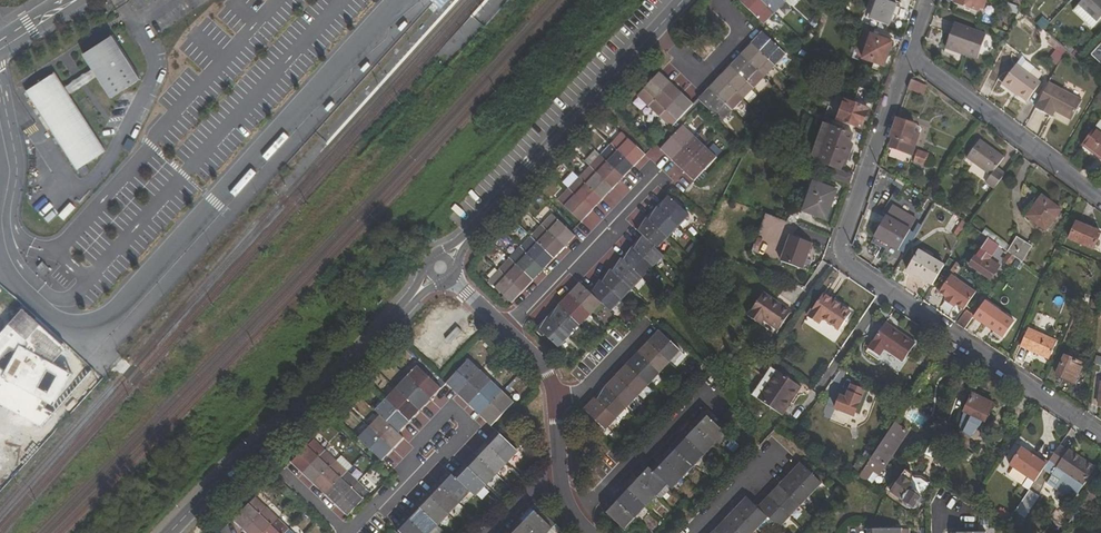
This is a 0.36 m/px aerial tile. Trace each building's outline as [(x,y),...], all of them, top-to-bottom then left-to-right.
[(743,4),(765,25),(776,13),(762,0),(746,0),(743,4)] [(776,13),(786,2),(784,0),(762,0),(776,13)] [(871,18),(889,25),(896,5),(882,0),(879,0),(871,18)] [(979,11),(982,0),(956,0),(955,3),(979,11)] [(1081,4),(1099,21),(1100,19),(1100,0),(1084,0),(1081,4)] [(987,34),(955,23),(947,49),(978,60),(987,34)] [(754,45),(776,66),(786,55),(763,32),(757,38),(759,40),(754,45)] [(893,42),(872,35),(864,59),(884,66),(893,42)] [(97,76),(112,98),(140,79),(112,36),(84,55),(93,69),(97,76)] [(1052,38),(1049,41),(1058,49),(1058,51),(1063,56),(1066,50),(1052,38)] [(752,43),(747,49),(749,51),(744,56),(766,77),(776,66),(754,45),(752,43)] [(1087,49),(1082,45),(1076,51),(1081,55),(1087,49)] [(1092,55),(1100,63),(1100,45),(1092,55)] [(742,54),(736,60),(738,62),(733,68),(755,89),(766,77),(744,56),(742,54)] [(1018,65),(1031,75),(1036,68),(1023,58),(1018,65)] [(1004,84),(1028,101),(1042,83),(1031,75),(1018,65),(1004,84)] [(731,66),(725,72),(727,74),(722,79),(744,100),(755,89),(733,68),(731,66)] [(64,88),(68,95),(97,76),(93,69),(64,88)] [(64,88),(54,73),(26,92),(77,170),(105,151),(68,95),(64,88)] [(666,78),(664,80),(659,75),(638,97),(649,107),(669,85),(671,83),(666,78)] [(720,78),(715,83),(717,85),(712,90),(734,111),(744,100),(722,79),(720,78)] [(924,95),(927,86),(912,80),(909,89),(924,95)] [(1081,100),(1049,83),(1036,108),(1054,117),(1056,112),(1071,120),(1081,100)] [(683,94),(677,88),(675,90),(669,85),(649,107),(660,118),(681,96),(683,94)] [(838,121),(862,129),(871,102),(866,100),(870,90),(861,87),(855,103),(845,99),(838,121)] [(704,94),(706,96),(701,102),(723,122),(734,111),(712,90),(710,89),(704,94)] [(688,99),(687,101),(681,96),(660,118),(671,129),(694,105),(688,99)] [(891,147),(912,155),(919,134),(914,133),(916,126),(898,119),(892,138),(894,139),(891,147)] [(666,155),(668,153),(674,159),(695,136),(684,126),(661,150),(666,155)] [(853,145),(850,144),(854,133),(831,126),(818,163),(841,170),(845,158),(848,159),(853,145)] [(1100,159),(1100,131),(1097,127),(1083,145),(1100,159)] [(640,161),(638,160),(644,153),(622,133),(612,144),(633,165),(635,167),(640,161)] [(672,160),(677,165),(679,163),(685,169),(706,147),(695,136),(674,159),(672,160)] [(996,190),(1007,175),(997,168),(1005,157),(981,141),(968,158),(974,163),(969,169),(996,190)] [(630,172),(628,170),(633,165),(612,144),(601,155),(623,176),(624,178),(630,172)] [(690,177),(691,175),(696,180),(717,158),(706,147),(685,169),(683,171),(690,177)] [(918,151),(915,161),(925,164),(928,154),(918,151)] [(619,183),(617,181),(623,176),(601,155),(590,166),(612,187),(614,189),(619,183)] [(609,194),(607,193),(612,187),(590,166),(580,178),(601,198),(603,200),(609,194)] [(598,206),(596,204),(601,198),(580,178),(569,189),(591,210),(593,212),(598,206)] [(814,182),(804,211),(827,219),(837,190),(814,182)] [(587,217),(585,215),(591,210),(569,189),(558,200),(582,222),(587,217)] [(690,216),(669,196),(661,209),(679,227),(690,216)] [(1029,216),(1047,229),(1061,210),(1043,197),(1029,216)] [(658,207),(650,220),(669,238),(679,227),(661,209),(658,207)] [(891,209),(888,216),(910,229),(914,223),(891,209)] [(566,247),(571,242),(570,240),(575,235),(572,232),(553,214),(543,225),(565,245),(566,247)] [(875,237),(898,251),(910,229),(888,216),(875,237)] [(658,250),(669,238),(650,220),(647,218),(639,231),(643,235),(644,236),(658,250)] [(1062,235),(1095,250),(1096,248),(1100,250),(1100,233),(1069,219),(1062,235)] [(960,239),(968,225),(962,222),(954,235),(960,239)] [(556,258),(560,253),(559,252),(565,245),(543,225),(532,236),(554,257),(556,258)] [(1032,247),(1018,238),(1012,247),(987,229),(983,234),(990,238),(1000,246),(1009,252),(1017,258),(1023,262),(1032,247)] [(780,261),(804,270),(813,244),(790,235),(780,261)] [(545,270),(551,264),(549,262),(554,257),(532,236),(521,248),(543,268),(545,270)] [(658,250),(644,236),(635,249),(654,267),(665,256),(658,250)] [(990,238),(971,266),(991,279),(1000,266),(991,260),(1000,246),(990,238)] [(633,247),(625,261),(643,279),(654,267),(635,249),(633,247)] [(534,281),(540,275),(538,273),(543,268),(521,248),(511,258),(533,279),(534,281)] [(934,285),(945,266),(920,252),(909,271),(934,285)] [(1003,263),(1010,267),(1017,258),(1009,252),(1003,263)] [(524,292),(529,286),(528,285),(533,279),(511,258),(500,270),(522,291),(524,292)] [(622,258),(614,271),(633,289),(643,279),(625,261),(622,258)] [(612,269),(603,282),(622,300),(633,289),(614,271),(612,269)] [(519,298),(517,296),(522,291),(500,270),(490,281),(513,304),(519,298)] [(957,305),(964,310),(977,292),(952,275),(940,292),(947,298),(946,300),(955,307),(957,305)] [(611,312),(622,300),(603,282),(601,280),(592,294),(602,304),(611,312)] [(572,297),(591,315),(602,304),(592,294),(589,291),(581,283),(572,297)] [(762,325),(765,320),(785,334),(797,316),(764,293),(748,316),(762,325)] [(825,293),(809,317),(819,324),(823,319),(840,331),(852,313),(825,293)] [(570,295),(562,308),(581,326),(591,315),(572,297),(570,295)] [(1006,339),(1016,323),(986,302),(975,318),(1006,339)] [(559,305),(551,319),(570,337),(581,326),(562,308),(559,305)] [(958,324),(966,329),(975,316),(968,311),(958,324)] [(559,348),(570,337),(551,319),(549,317),(541,330),(559,348)] [(885,350),(904,362),(916,344),(886,324),(869,349),(880,356),(885,350)] [(1028,329),(1021,345),(1051,358),(1058,342),(1028,329)] [(681,351),(660,330),(651,344),(670,362),(681,351)] [(649,342),(641,355),(660,374),(670,362),(651,344),(649,342)] [(945,351),(940,359),(952,367),(957,359),(945,351)] [(638,353),(630,367),(649,385),(660,374),(641,355),(638,353)] [(1066,356),(1058,376),(1075,383),(1083,364),(1066,356)] [(448,383),(452,388),(454,386),(460,391),(481,370),(470,360),(448,383)] [(628,364),(619,378),(638,396),(649,385),(630,367),(628,364)] [(438,394),(436,392),(441,386),(419,365),(409,376),(431,397),(433,399),(438,394)] [(458,393),(464,399),(466,397),(471,401),(491,380),(481,370),(460,391),(458,393)] [(778,372),(760,399),(783,415),(801,388),(778,372)] [(428,404),(426,402),(431,397),(409,376),(397,388),(419,409),(422,411),(428,404)] [(617,376),(608,389),(627,407),(638,396),(619,378),(617,376)] [(475,409),(477,407),(483,412),(503,391),(491,380),(471,401),(469,404),(475,409)] [(836,409),(855,417),(865,391),(852,385),(846,399),(841,397),(836,409)] [(606,387),(598,401),(617,418),(627,407),(608,389),(606,387)] [(416,417),(414,414),(419,409),(397,388),(387,399),(409,420),(411,422),(416,417)] [(487,421),(489,419),(494,424),(515,402),(503,391),(483,412),(480,415),(487,421)] [(985,422),(988,416),(990,417),(993,410),(991,409),(994,404),(974,395),(966,412),(985,422)] [(606,430),(617,418),(598,401),(595,398),(587,412),(606,430)] [(403,426),(409,420),(387,399),(376,410),(381,415),(400,433),(406,428),(403,426)] [(394,449),(399,444),(398,442),(403,436),(400,433),(381,415),(371,427),(392,447),(394,449)] [(726,433),(708,416),(699,430),(714,445),(726,433)] [(868,483),(874,473),(878,475),(908,431),(896,423),(869,463),(861,476),(860,477),(868,483)] [(389,455),(387,453),(392,447),(371,427),(360,438),(384,461),(389,455)] [(697,428),(688,441),(704,456),(714,445),(699,430),(697,428)] [(501,435),(492,448),(508,463),(518,452),(501,435)] [(293,462),(298,468),(301,465),(307,471),(327,450),(315,439),(293,462)] [(687,440),(678,453),(693,467),(704,456),(688,441),(687,440)] [(491,446),(482,459),(497,474),(508,463),(492,448),(491,446)] [(1096,468),(1083,458),(1082,460),(1061,446),(1050,462),(1049,463),(1084,487),(1096,468)] [(1049,463),(1050,462),(1041,456),(1039,458),(1023,448),(1011,465),(1036,482),(1049,463)] [(304,473),(311,479),(313,477),(318,482),(339,461),(327,450),(307,471),(304,473)] [(676,451),(668,464),(683,478),(693,467),(678,453),(676,451)] [(480,458),(471,470),(487,485),(497,474),(482,459),(480,458)] [(861,458),(853,470),(861,476),(869,463),(861,458)] [(316,485),(322,490),(324,488),(330,493),(350,472),(339,461),(318,482),(316,485)] [(672,489),(683,478),(668,464),(666,462),(657,475),(667,484),(672,489)] [(801,463),(793,476),(812,494),(823,483),(801,463)] [(307,471),(301,465),(298,468),(304,473),(307,471)] [(651,468),(642,481),(657,496),(667,484),(657,475),(651,468)] [(476,496),(487,485),(471,470),(470,469),(460,481),(471,492),(476,496)] [(913,490),(913,474),(906,469),(891,491),(904,501),(905,502),(905,504),(907,506),(908,507),(910,508),(912,509),(914,509),(916,508),(918,507),(920,506),(921,504),(922,503),(922,500),(922,498),(922,496),(921,495),(920,493),(918,492),(913,490)] [(328,495),(333,500),(335,498),(340,504),(360,482),(350,472),(330,493),(328,495)] [(790,474),(782,488),(801,506),(812,494),(793,476),(790,474)] [(460,481),(454,476),(445,488),(461,502),(471,492),(460,481)] [(639,479),(631,492),(646,506),(657,496),(642,481),(639,479)] [(344,511),(346,509),(351,514),(371,492),(360,482),(340,504),(338,505),(344,511)] [(780,485),(771,499),(790,517),(801,506),(782,488),(780,485)] [(444,486),(435,499),(450,514),(461,502),(445,488),(444,486)] [(629,490),(620,504),(636,518),(646,506),(631,492),(629,490)] [(1025,518),(1040,497),(1031,491),(1017,512),(1025,518)] [(234,521),(241,527),(243,524),(248,529),(268,508),(257,497),(234,521)] [(739,510),(758,529),(768,517),(760,510),(758,508),(747,497),(739,510)] [(790,517),(771,499),(769,497),(760,510),(768,517),(780,528),(790,517)] [(433,498),(424,511),(440,525),(450,514),(435,499),(433,498)] [(625,530),(636,518),(620,504),(618,502),(610,515),(625,530)] [(247,532),(267,532),(280,519),(268,508),(248,529),(246,532),(247,532)] [(728,522),(740,532),(753,532),(758,529),(739,510),(736,508),(728,522)] [(414,522),(426,532),(432,532),(440,525),(424,511),(423,509),(414,522)] [(536,512),(527,525),(536,532),(548,532),(553,528),(536,512)] [(291,529),(280,519),(267,532),(287,532),(291,529)] [(717,532),(740,532),(728,522),(726,519),(717,532)] [(414,522),(412,520),(403,532),(426,532),(414,522)] [(527,525),(525,523),(518,532),(536,532),(527,525)]
